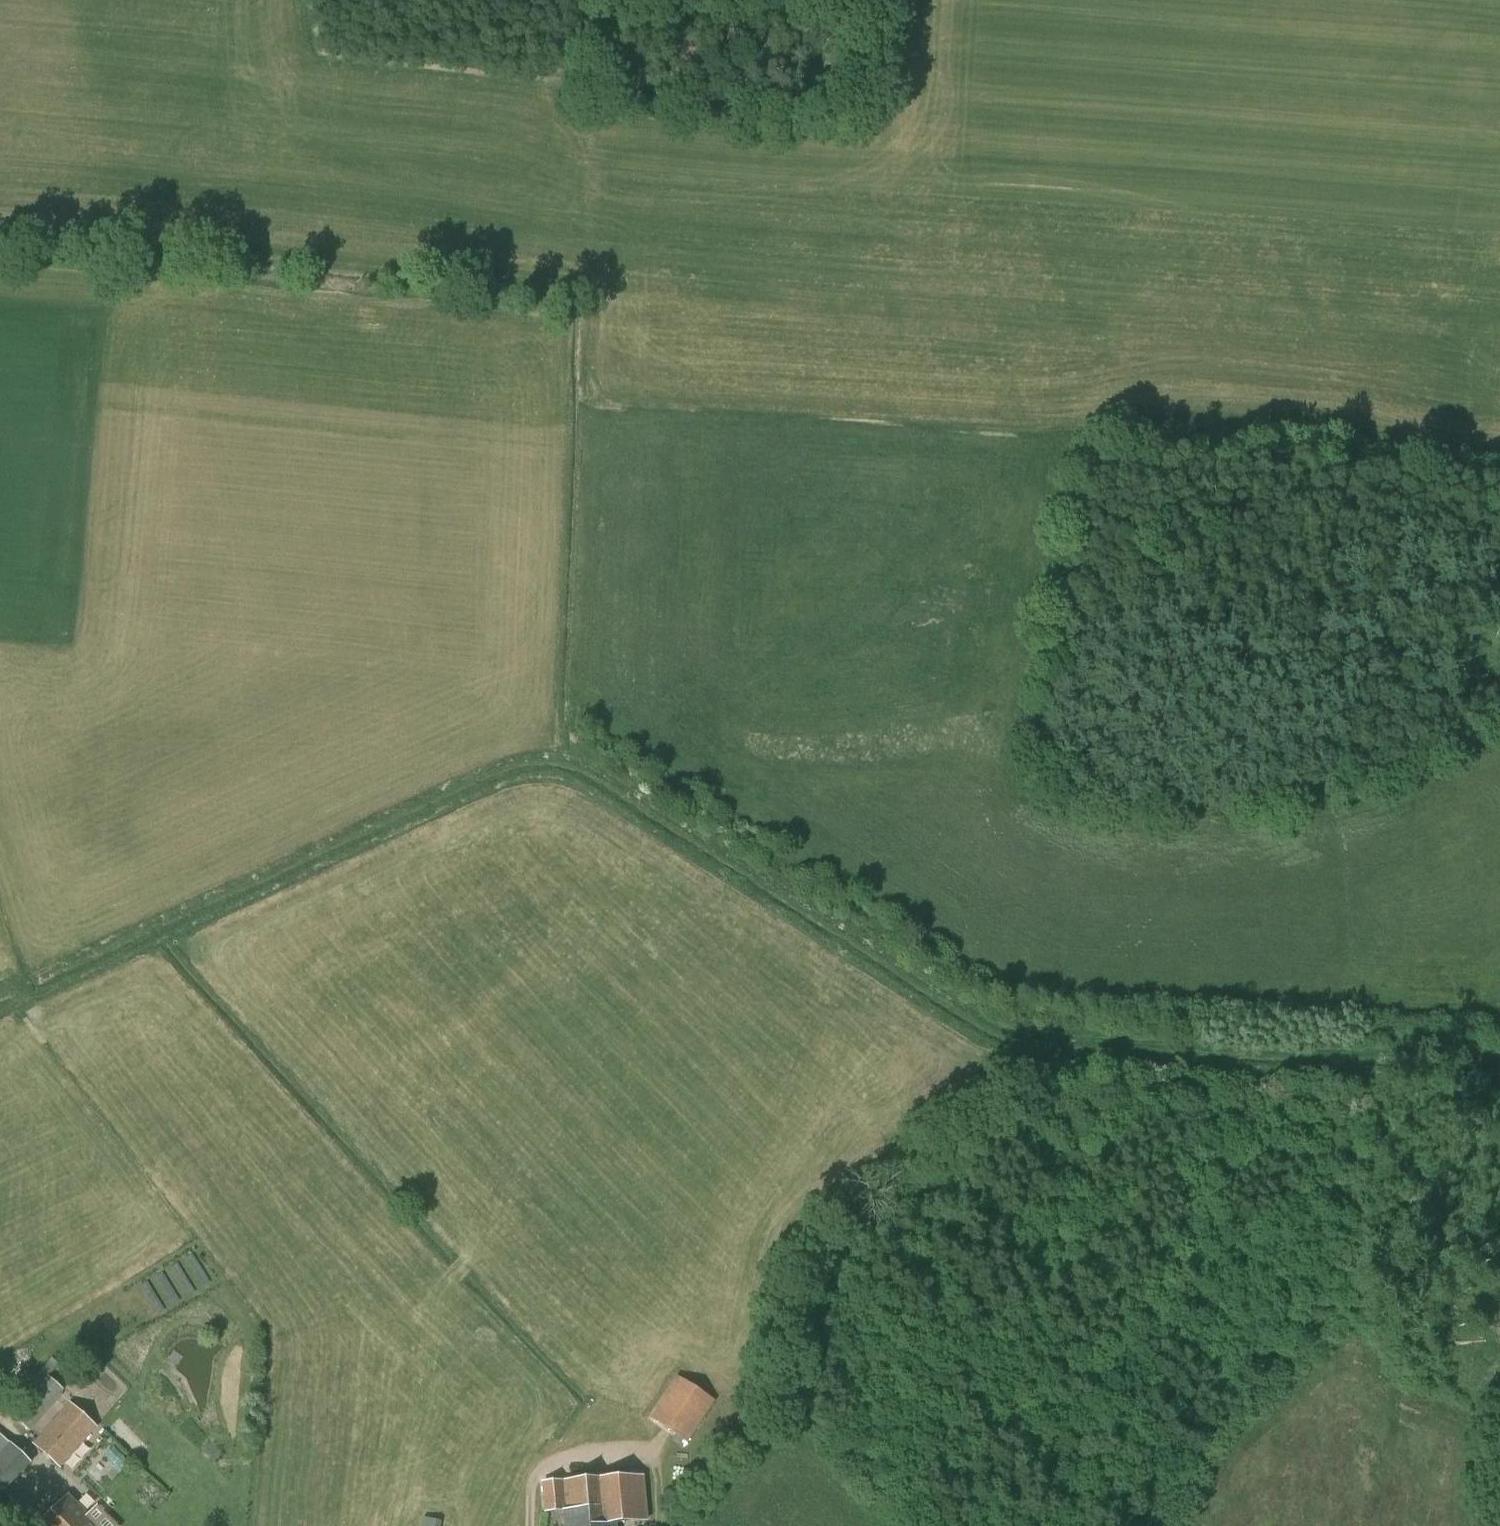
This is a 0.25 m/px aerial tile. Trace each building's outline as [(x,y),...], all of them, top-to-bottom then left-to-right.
[(712,1399),(676,1376),(648,1419),(684,1442),(712,1399)] [(39,1385),(12,1415),(29,1430),(56,1400),(39,1385)] [(69,1403),(33,1445),(60,1469),(97,1427),(69,1403)] [(32,1462),(6,1438),(0,1444),(0,1497),(32,1462)] [(563,1525),(615,1525),(615,1524),(647,1521),(644,1476),(541,1483),(543,1511),(562,1510),(563,1525)] [(68,1495),(37,1525),(99,1525),(68,1495)] [(440,1520),(423,1517),(421,1525),(439,1525),(440,1520)]
